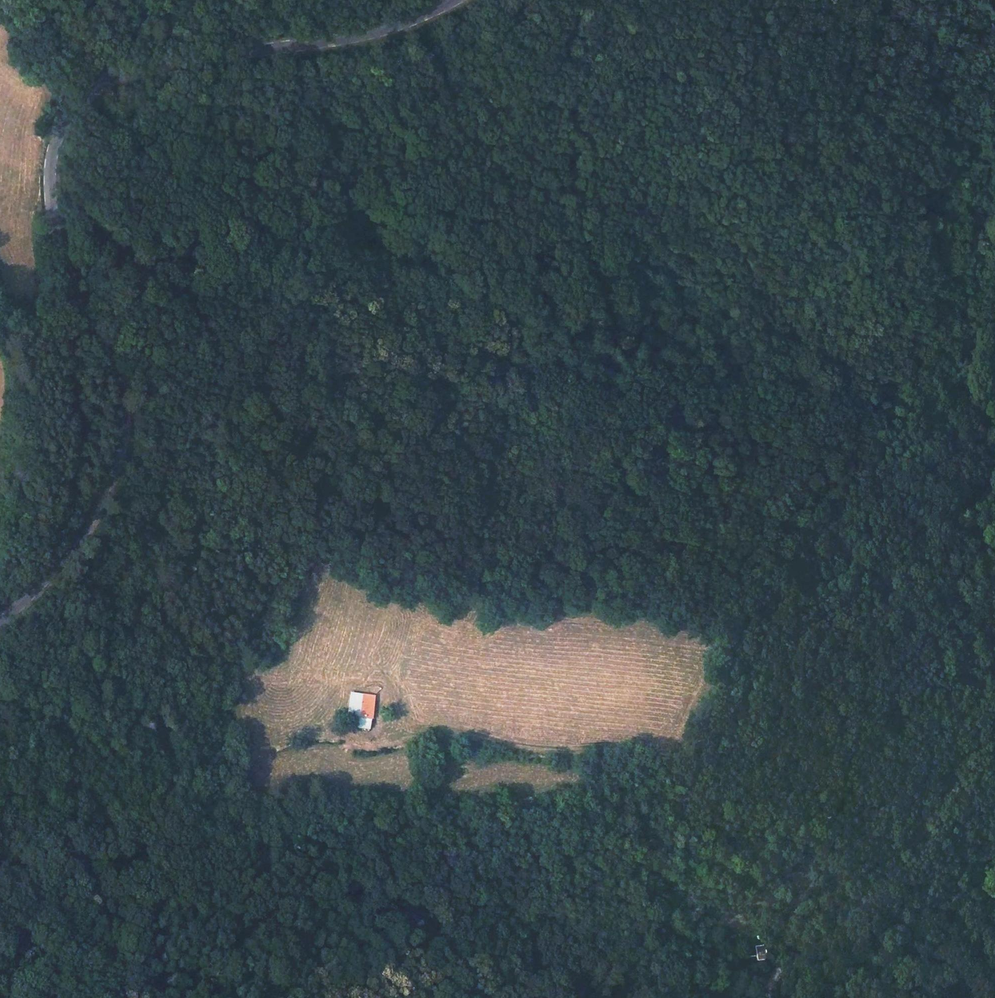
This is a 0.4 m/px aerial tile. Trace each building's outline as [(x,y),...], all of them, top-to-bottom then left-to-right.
[(374,695),(363,694),(358,725),(369,727),(374,695)] [(755,946),(757,961),(768,959),(766,944),(755,946)]
